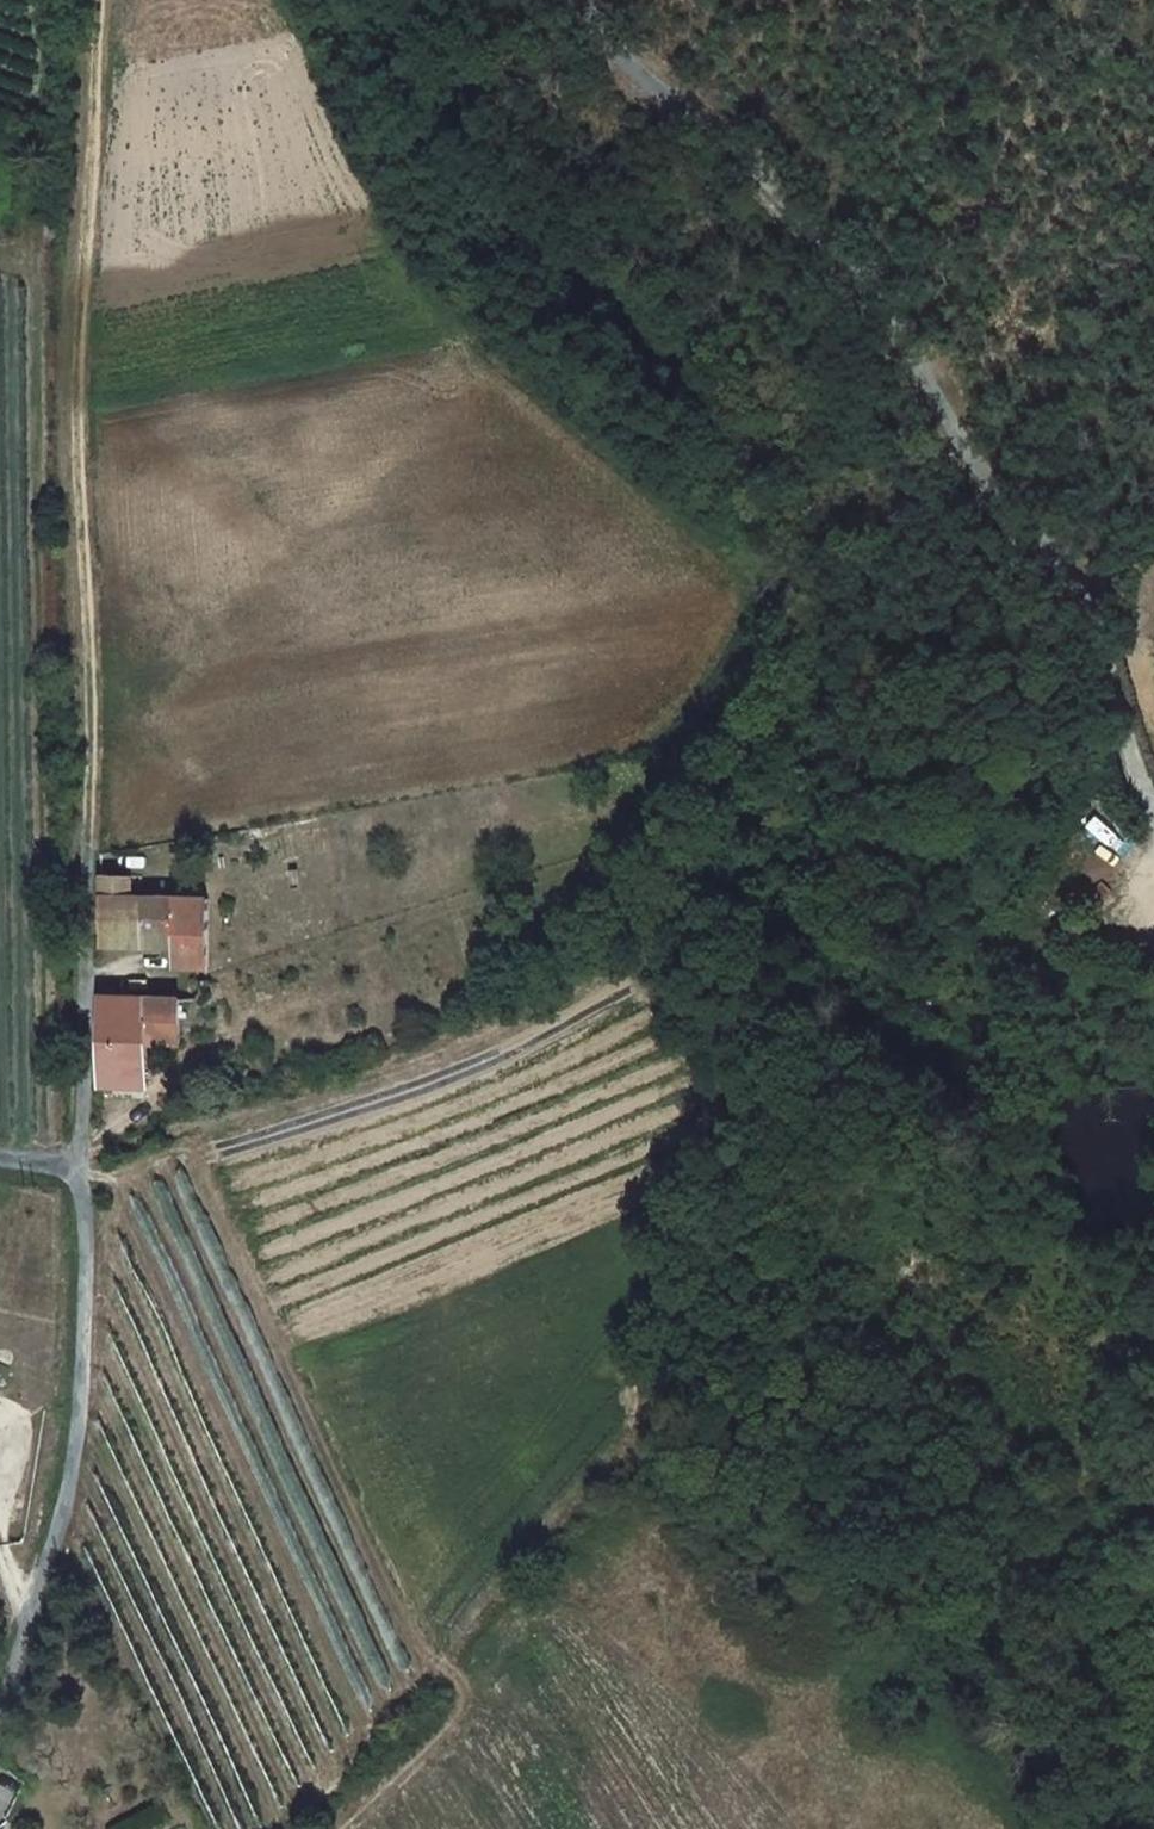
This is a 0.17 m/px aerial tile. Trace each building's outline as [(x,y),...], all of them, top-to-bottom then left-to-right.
[(126,904),(127,891),(126,883),(97,881),(98,953),(114,953),(116,943),(137,943),(139,906),(126,904)] [(126,904),(139,906),(137,893),(127,891),(126,904)] [(139,906),(137,943),(158,942),(156,954),(172,955),(173,905),(139,906)] [(202,976),(202,906),(173,905),(172,955),(172,974),(202,976)] [(101,1005),(96,1065),(140,1067),(140,1065),(144,1046),(143,1006),(101,1005)] [(174,1046),(177,1007),(143,1006),(144,1046),(174,1046)] [(140,1067),(96,1065),(96,1092),(140,1094),(140,1067)]
